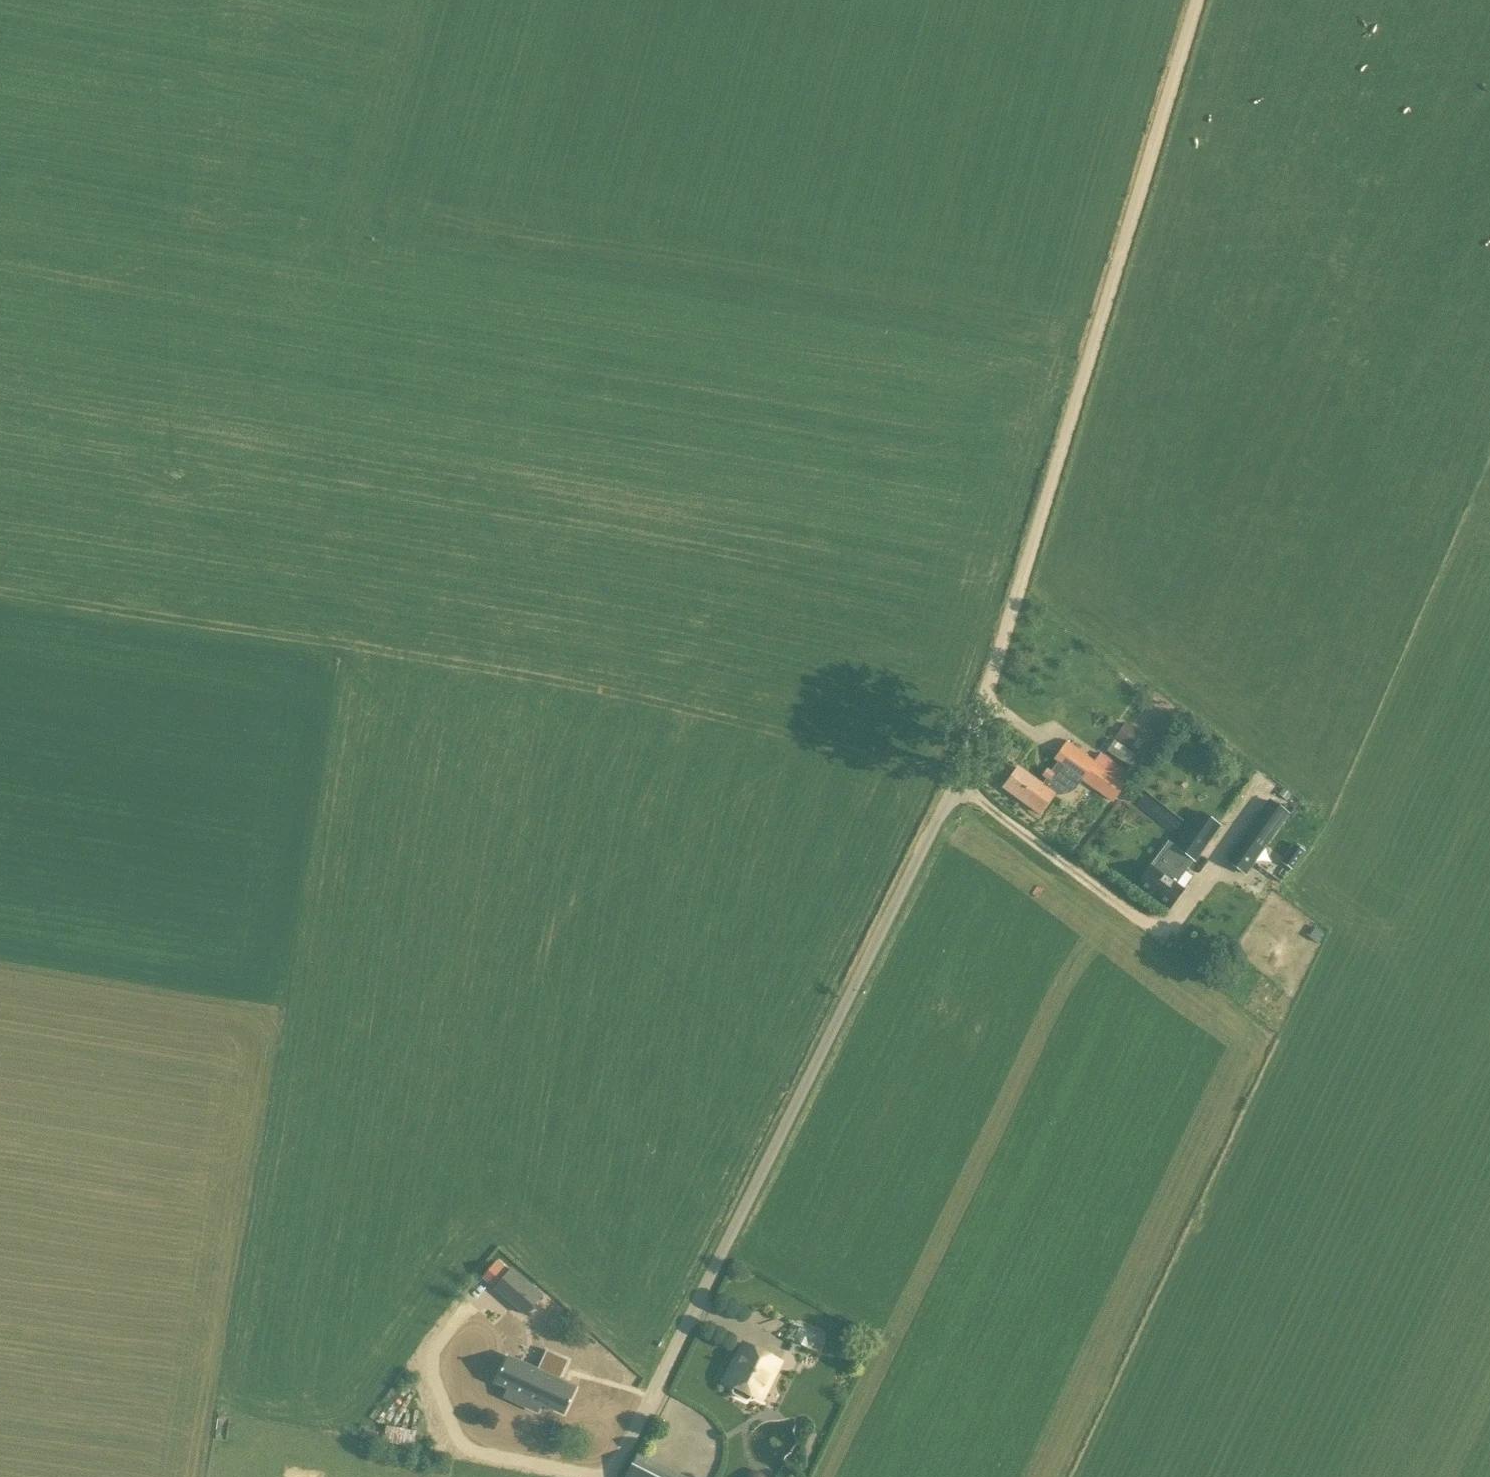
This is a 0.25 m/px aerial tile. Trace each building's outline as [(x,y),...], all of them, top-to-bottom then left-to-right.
[(1115,738),(1130,748),(1140,735),(1124,724),(1115,738)] [(1045,779),(1042,783),(1019,767),(1004,788),(1039,814),(1053,795),(1060,795),(1067,794),(1074,791),(1082,780),(1113,802),(1132,775),(1100,752),(1094,760),(1066,740),(1054,756),(1052,759),(1057,762),(1051,771),(1047,768),(1041,776),(1045,779)] [(1136,805),(1180,838),(1191,825),(1146,791),(1136,805)] [(1244,875),(1254,860),(1287,814),(1267,800),(1234,846),(1224,861),(1244,875)] [(1183,889),(1175,884),(1192,860),(1168,842),(1137,885),(1170,908),(1183,889)] [(1316,928),(1309,938),(1316,943),(1323,933),(1316,928)] [(508,1270),(492,1288),(524,1315),(539,1297),(527,1286),(508,1270)] [(724,1382),(734,1387),(732,1391),(734,1395),(746,1401),(749,1399),(752,1396),(761,1401),(780,1363),(745,1345),(737,1362),(735,1361),(724,1382)] [(508,1357),(496,1383),(525,1396),(522,1404),(538,1412),(542,1404),(564,1414),(576,1389),(559,1381),(565,1369),(569,1361),(546,1351),(544,1355),(537,1371),(508,1357)] [(625,1476),(687,1476),(648,1457),(637,1452),(625,1476)]
